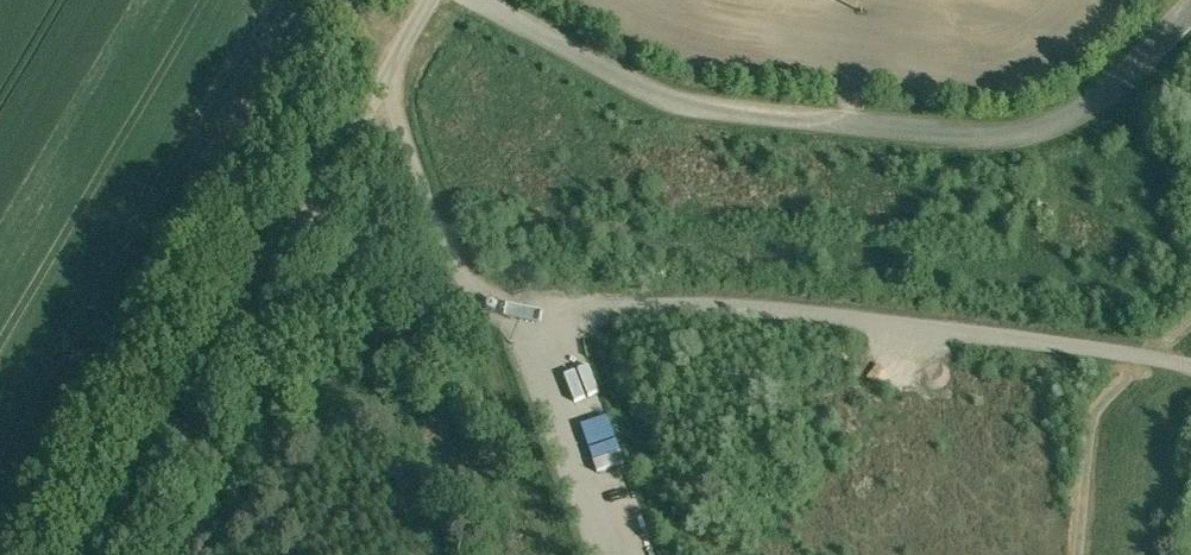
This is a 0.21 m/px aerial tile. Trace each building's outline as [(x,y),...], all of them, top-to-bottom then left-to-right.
[(587,364),(558,376),(570,403),(598,391),(587,364)] [(575,425),(587,461),(616,451),(605,415),(575,425)]
